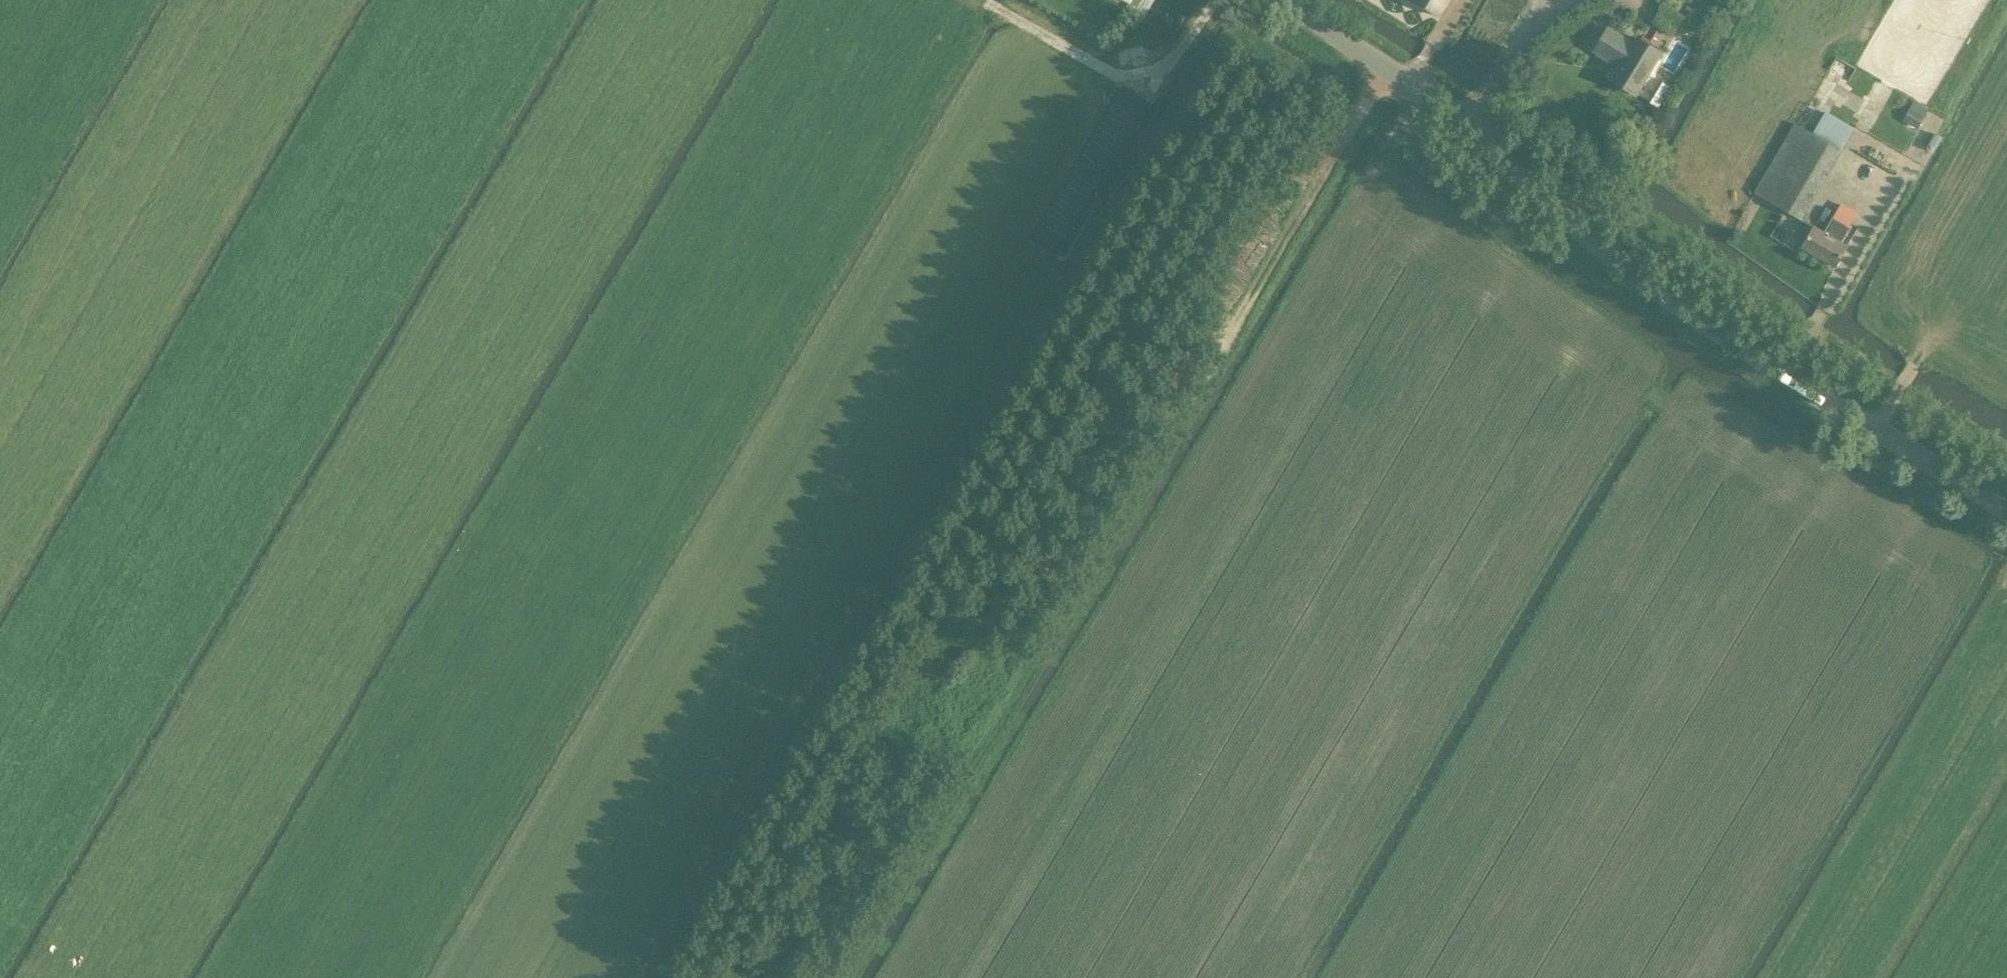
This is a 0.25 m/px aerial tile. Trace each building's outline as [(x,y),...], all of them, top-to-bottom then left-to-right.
[(1413,1),(1439,17),(1449,0),(1413,0),(1413,1)] [(1635,95),(1661,53),(1638,38),(1634,44),(1608,28),(1595,51),(1620,67),(1612,80),(1635,95)] [(1755,193),(1800,219),(1808,206),(1784,191),(1805,156),(1829,170),(1840,150),(1796,124),(1755,193)] [(1841,205),(1833,219),(1849,228),(1857,214),(1841,205)] [(1637,225),(1627,218),(1620,228),(1630,235),(1637,225)] [(1840,242),(1849,228),(1833,219),(1825,233),(1814,227),(1802,247),(1835,267),(1847,246),(1840,242)]
